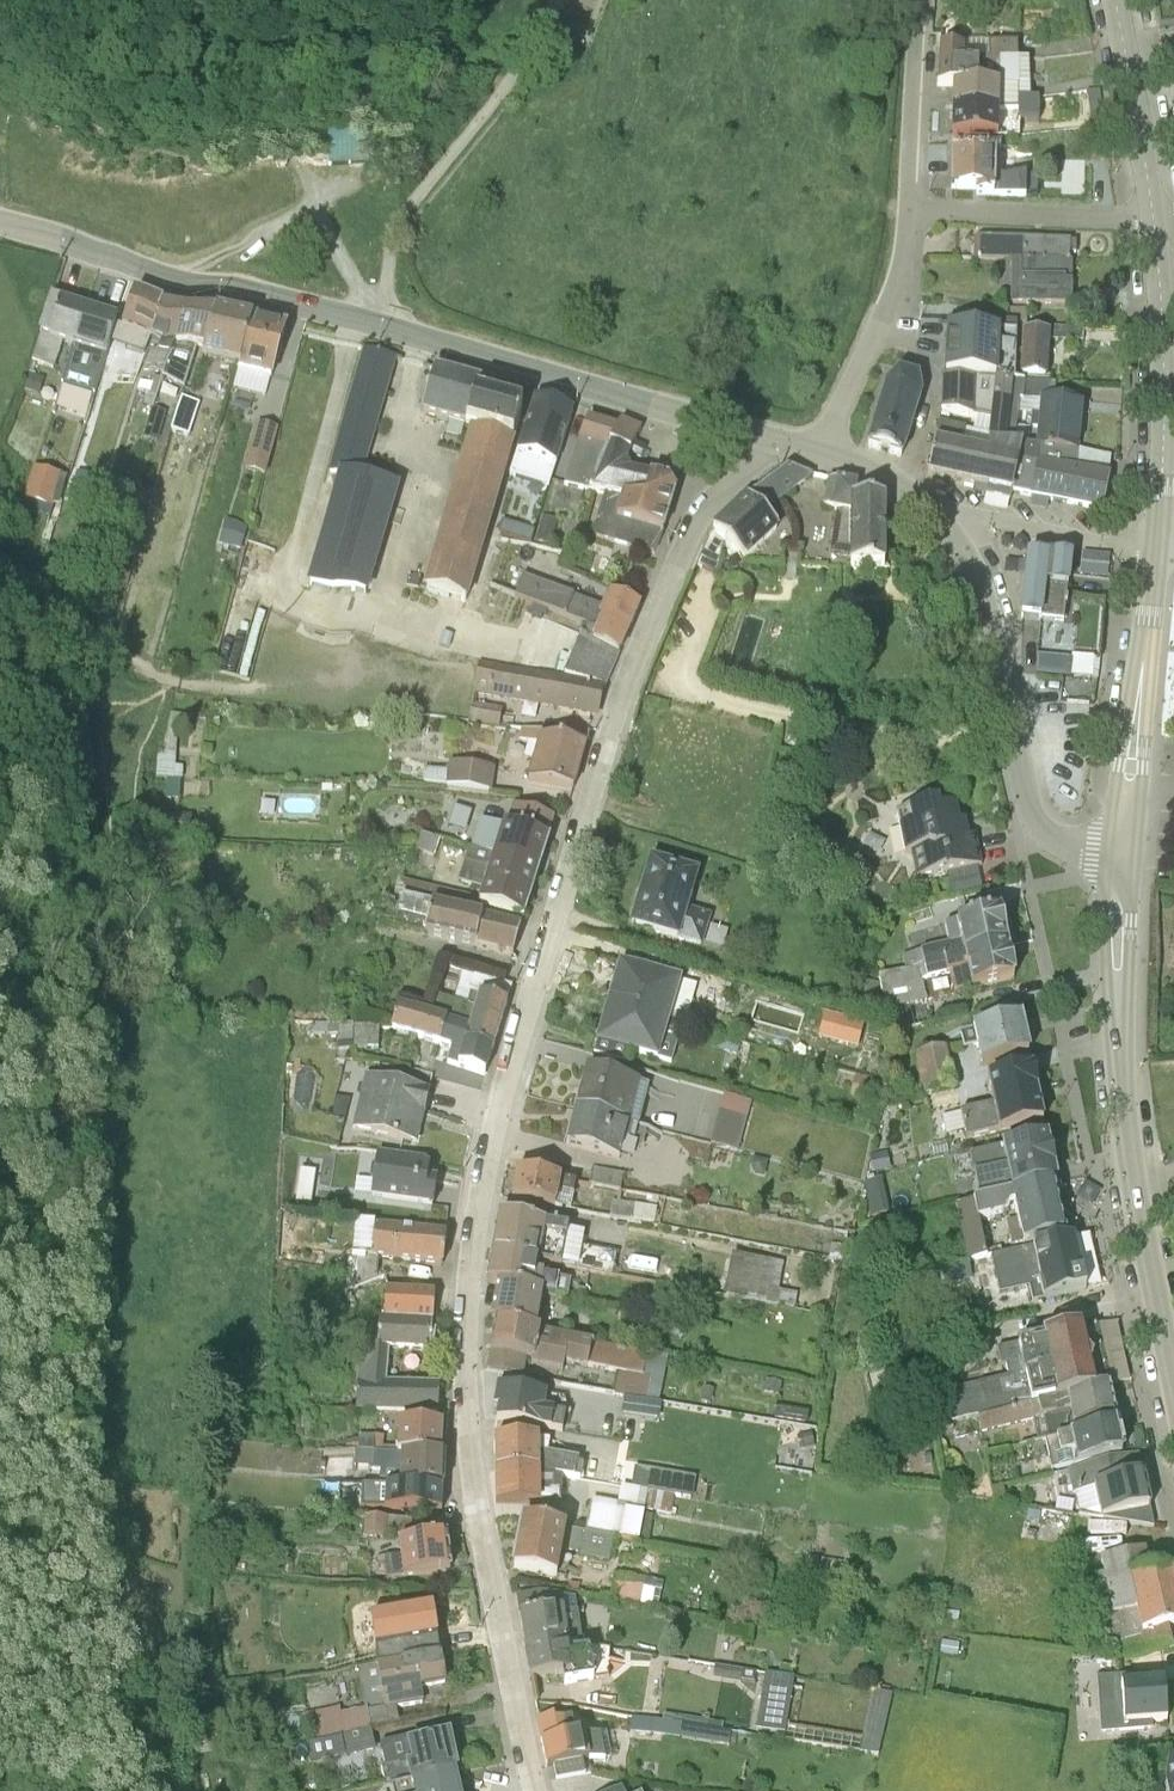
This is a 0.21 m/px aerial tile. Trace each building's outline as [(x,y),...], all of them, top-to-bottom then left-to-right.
[(959,19),(943,18),(942,38),(958,39),(959,19)] [(998,43),(1016,43),(1017,31),(998,32),(998,43)] [(937,87),(952,87),(998,85),(997,60),(1016,60),(1016,43),(998,43),(962,43),(962,48),(939,48),(937,87)] [(1017,84),(1016,60),(997,60),(998,85),(1017,84)] [(1028,60),(1016,60),(1017,84),(1023,84),(1024,97),(1029,96),(1028,60)] [(952,87),(952,111),(1017,110),(1017,117),(1039,115),(1037,96),(1029,97),(1029,96),(1024,97),(1023,84),(1017,84),(998,85),(952,87)] [(952,111),(951,136),(981,136),(1005,136),(1041,132),(1039,115),(1017,117),(1017,110),(952,111)] [(328,165),(356,163),(354,129),(327,131),(328,165)] [(1005,136),(981,136),(980,156),(950,156),(950,189),(975,190),(975,195),(1025,196),(1025,172),(993,172),(993,155),(1005,155),(1005,136)] [(1075,242),(977,237),(977,260),(996,260),(1010,260),(1062,261),(1068,262),(1068,261),(1069,261),(1068,254),(1074,254),(1075,242)] [(996,260),(977,260),(974,260),(974,272),(989,273),(989,268),(996,268),(996,260)] [(1062,261),(1010,260),(1009,303),(1068,303),(1068,284),(1062,284),(1062,261)] [(144,350),(162,291),(143,286),(141,291),(132,289),(132,288),(131,287),(121,324),(114,322),(109,340),(144,350)] [(162,291),(144,350),(141,358),(146,360),(142,369),(163,375),(186,298),(162,291)] [(83,304),(52,295),(38,332),(41,333),(31,361),(53,368),(62,340),(71,342),(83,304)] [(215,306),(186,298),(163,375),(161,381),(182,387),(194,345),(203,347),(215,306)] [(117,314),(83,304),(71,342),(60,382),(92,390),(109,340),(114,322),(117,314)] [(252,316),(215,306),(203,347),(201,353),(238,363),(252,316)] [(979,321),(948,320),(946,350),(991,352),(992,341),(1015,341),(1016,324),(1025,324),(1025,308),(980,307),(979,321)] [(285,326),(252,316),(238,363),(237,369),(268,377),(270,378),(285,326)] [(1025,329),(1025,324),(1016,324),(1015,341),(1014,380),(1023,380),(1043,381),(1047,330),(1025,329)] [(338,472),(306,578),(367,596),(399,486),(360,475),(394,359),(364,350),(330,469),(338,472)] [(268,377),(237,369),(232,386),(264,395),(268,377)] [(492,388),(435,371),(422,416),(468,430),(422,589),(466,603),(521,411),(488,401),(492,388)] [(44,378),(29,374),(23,392),(37,396),(44,378)] [(868,444),(867,447),(868,447),(868,448),(870,449),(871,448),(896,456),(896,457),(899,458),(899,457),(900,457),(919,395),(916,379),(898,374),(893,379),(892,379),(891,381),(886,387),(886,391),(884,391),(884,393),(869,441),(868,443),(868,444)] [(1014,380),(941,376),(940,410),(976,417),(973,429),(988,433),(987,441),(1014,443),(1017,411),(1019,398),(1022,399),(1023,380),(1014,380)] [(161,380),(152,377),(149,385),(140,381),(136,392),(146,396),(142,408),(151,411),(161,380)] [(1043,381),(1023,380),(1022,399),(1019,398),(1017,411),(1031,412),(1029,427),(1036,428),(1034,445),(1075,450),(1080,400),(1053,397),(1054,382),(1043,381)] [(199,403),(181,397),(170,434),(188,440),(199,403)] [(547,490),(572,411),(533,399),(508,478),(547,490)] [(164,415),(152,412),(143,442),(156,445),(164,415)] [(563,486),(590,492),(597,466),(608,445),(629,455),(634,444),(640,431),(619,422),(615,429),(587,420),(563,486)] [(277,427),(256,421),(243,468),(265,473),(277,427)] [(1009,500),(1010,492),(1021,444),(1014,443),(987,441),(988,433),(973,429),(938,421),(927,474),(987,488),(985,494),(1009,500)] [(645,449),(634,444),(629,455),(640,460),(645,449)] [(1034,445),(1021,444),(1010,492),(1101,512),(1109,475),(1073,467),(1075,450),(1034,445)] [(597,466),(590,492),(604,494),(644,500),(649,477),(631,473),(625,463),(629,455),(608,445),(597,466)] [(66,476),(32,467),(23,498),(58,508),(66,476)] [(746,498),(712,530),(746,561),(778,531),(761,516),(808,475),(785,469),(746,498)] [(333,473),(332,472),(330,471),(328,472),(326,473),(325,475),(325,477),(325,479),(327,480),(329,481),(331,481),(333,480),(334,479),(335,477),(334,475),(333,473)] [(644,500),(604,494),(596,520),(599,520),(594,535),(653,553),(662,533),(674,492),(668,481),(649,477),(644,500)] [(835,511),(829,552),(848,555),(848,566),(883,567),(883,500),(853,499),(856,485),(829,480),(822,507),(828,508),(827,510),(835,511)] [(557,521),(539,516),(531,542),(550,546),(557,521)] [(246,526),(224,520),(217,545),(239,551),(246,526)] [(722,540),(712,532),(698,562),(719,572),(724,553),(720,551),(722,540)] [(1045,557),(1027,555),(1025,571),(1020,617),(1021,618),(1022,617),(1040,619),(1062,621),(1070,557),(1045,554),(1045,557)] [(638,606),(607,593),(602,605),(521,575),(513,596),(583,623),(578,634),(617,654),(638,606)] [(564,674),(605,684),(617,654),(578,634),(532,614),(514,663),(527,667),(564,674)] [(1072,674),(1073,657),(1036,655),(1035,674),(1069,677),(1069,674),(1072,674)] [(1091,657),(1073,656),(1073,657),(1072,674),(1089,675),(1091,657)] [(601,687),(478,663),(473,688),(596,712),(601,687)] [(498,725),(501,706),(472,701),(468,720),(498,725)] [(155,778),(165,779),(179,781),(181,780),(183,766),(174,766),(177,727),(189,728),(190,716),(169,714),(162,752),(158,752),(158,757),(156,757),(155,778)] [(789,720),(784,724),(783,731),(786,736),(793,737),(798,734),(799,726),(795,721),(789,720)] [(543,730),(521,726),(518,737),(528,739),(523,755),(532,758),(526,778),(571,787),(572,786),(573,786),(585,744),(542,735),(543,730)] [(494,766),(448,759),(447,770),(423,767),(422,780),(445,783),(445,785),(491,790),(494,766)] [(179,781),(165,779),(164,798),(177,799),(179,781)] [(913,805),(895,809),(903,850),(910,849),(915,875),(946,870),(976,864),(980,864),(974,833),(967,835),(964,818),(958,819),(954,803),(939,805),(938,800),(931,801),(928,800),(917,802),(913,805)] [(479,815),(469,845),(538,867),(548,838),(546,837),(552,816),(512,804),(505,823),(479,815)] [(522,917),(538,867),(469,845),(457,880),(481,887),(477,902),(522,917)] [(699,870),(650,855),(631,920),(702,941),(711,910),(689,903),(699,870)] [(980,887),(976,864),(946,870),(949,892),(980,887)] [(469,893),(398,876),(393,894),(464,911),(469,893)] [(464,911),(393,894),(383,916),(384,916),(384,920),(497,949),(500,954),(504,951),(512,953),(520,924),(464,911)] [(998,913),(998,911),(989,911),(989,896),(965,901),(968,917),(943,922),(947,943),(902,952),(905,966),(1005,943),(1005,942),(1004,942),(1003,933),(1002,933),(1002,931),(1006,926),(1003,917),(999,915),(998,913)] [(658,952),(619,941),(615,956),(620,957),(653,967),(658,952)] [(1006,946),(1005,943),(905,966),(878,972),(893,1032),(932,1022),(926,996),(933,995),(927,977),(949,972),(953,990),(1012,977),(1013,977),(1012,975),(1011,973),(1015,968),(1013,960),(1008,957),(1007,955),(1008,955),(1007,953),(1005,946),(1006,946)] [(653,967),(620,957),(608,998),(670,1015),(681,975),(653,967)] [(434,991),(427,1012),(446,1017),(468,1023),(464,1039),(492,1047),(511,983),(464,969),(455,997),(434,991)] [(670,1015),(608,998),(597,1035),(630,1045),(671,1057),(682,1020),(669,1017),(670,1015)] [(397,1004),(390,1027),(439,1042),(446,1017),(427,1012),(397,1004)] [(1019,1016),(971,1027),(975,1044),(979,1063),(1027,1053),(1019,1016)] [(468,1023),(446,1017),(439,1042),(451,1045),(446,1059),(484,1071),(492,1047),(464,1039),(468,1023)] [(352,1046),(352,1024),(312,1023),(312,1033),(336,1034),(337,1047),(352,1048),(352,1046)] [(378,1025),(352,1024),(352,1046),(377,1047),(378,1025)] [(975,1044),(971,1027),(959,1030),(963,1047),(975,1044)] [(741,1036),(720,1030),(716,1044),(737,1050),(741,1036)] [(630,1045),(597,1035),(593,1034),(589,1048),(625,1059),(630,1045)] [(944,1045),(915,1051),(923,1092),(953,1086),(944,1045)] [(648,1081),(587,1065),(577,1105),(639,1120),(648,1081)] [(986,1078),(991,1103),(1035,1093),(1034,1085),(1035,1085),(1038,1082),(1036,1073),(1033,1072),(1032,1072),(1030,1068),(986,1078)] [(856,1074),(853,1090),(874,1095),(879,1080),(856,1074)] [(363,1075),(351,1126),(410,1140),(418,1110),(422,1111),(427,1091),(363,1075)] [(750,1095),(723,1088),(710,1138),(737,1145),(750,1095)] [(1042,1120),(1035,1093),(991,1103),(959,1111),(965,1137),(1042,1120)] [(639,1120),(577,1105),(568,1140),(619,1153),(620,1150),(632,1153),(633,1147),(643,1138),(646,1122),(639,1120)] [(1049,1150),(1045,1135),(968,1152),(978,1198),(1053,1182),(1049,1164),(1052,1163),(1056,1160),(1054,1151),(1050,1150),(1049,1150)] [(886,1146),(869,1149),(873,1168),(890,1164),(886,1146)] [(425,1158),(376,1151),(372,1181),(370,1195),(431,1204),(435,1178),(422,1176),(425,1158)] [(591,1162),(588,1178),(620,1183),(623,1168),(591,1162)] [(575,1176),(516,1165),(511,1193),(570,1203),(575,1176)] [(314,1169),(299,1167),(294,1201),(309,1203),(314,1169)] [(864,1179),(871,1211),(888,1207),(880,1175),(864,1179)] [(353,1193),(370,1195),(372,1181),(355,1178),(353,1193)] [(1053,1182),(978,1198),(953,1203),(962,1244),(939,1250),(942,1262),(965,1257),(988,1253),(1001,1250),(1000,1245),(984,1248),(978,1218),(1001,1213),(1008,1203),(1012,1202),(1016,1217),(1004,1219),(1010,1244),(1065,1233),(1056,1198),(1060,1194),(1058,1186),(1053,1184),(1053,1182)] [(612,1196),(608,1195),(606,1203),(610,1204),(609,1210),(653,1218),(653,1217),(657,1217),(659,1207),(655,1207),(656,1202),(612,1195),(612,1196)] [(582,1225),(499,1210),(492,1249),(538,1256),(539,1255),(612,1269),(617,1246),(580,1239),(582,1225)] [(447,1226),(356,1218),(351,1253),(378,1256),(444,1261),(447,1226)] [(1085,1289),(1073,1236),(1001,1250),(988,1253),(998,1292),(1038,1282),(1041,1298),(1085,1289)] [(782,1258),(732,1248),(725,1291),(775,1300),(777,1285),(782,1258)] [(538,1256),(492,1249),(491,1249),(486,1278),(497,1280),(543,1289),(584,1296),(587,1283),(569,1279),(570,1275),(542,1270),(542,1269),(536,1267),(538,1256)] [(378,1256),(351,1253),(351,1256),(344,1256),(339,1292),(328,1296),(334,1310),(358,1301),(358,1312),(378,1313),(378,1316),(432,1317),(434,1289),(386,1284),(386,1272),(376,1275),(378,1256)] [(965,1257),(942,1262),(946,1283),(970,1277),(965,1257)] [(543,1289),(497,1280),(490,1316),(495,1317),(537,1325),(543,1289)] [(777,1285),(775,1300),(794,1303),(797,1288),(777,1285)] [(356,1403),(437,1409),(438,1381),(386,1378),(388,1343),(430,1346),(432,1321),(378,1316),(376,1342),(357,1363),(356,1403)] [(537,1325),(495,1317),(490,1346),(526,1353),(531,1353),(530,1359),(562,1365),(564,1358),(618,1367),(613,1388),(625,1390),(657,1396),(666,1351),(651,1348),(652,1346),(537,1325)] [(1107,1385),(1094,1326),(1041,1338),(1042,1343),(1032,1346),(1030,1338),(1017,1342),(1017,1343),(996,1347),(1000,1365),(1004,1364),(1007,1376),(929,1392),(935,1424),(976,1415),(1107,1385)] [(952,1342),(917,1350),(922,1373),(957,1365),(952,1342)] [(526,1353),(490,1346),(486,1364),(523,1370),(526,1353)] [(781,1376),(765,1373),(762,1388),(778,1390),(781,1376)] [(563,1392),(497,1380),(493,1401),(498,1402),(496,1415),(561,1426),(562,1418),(568,1418),(569,1404),(566,1403),(563,1392)] [(1107,1385),(976,1415),(980,1431),(1032,1419),(1036,1440),(1044,1438),(1114,1422),(1115,1422),(1107,1385)] [(655,1414),(657,1396),(625,1390),(622,1409),(655,1414)] [(808,1406),(773,1401),(771,1412),(806,1417),(808,1406)] [(440,1453),(441,1421),(397,1420),(396,1444),(383,1443),(384,1433),(373,1432),(373,1433),(357,1432),(357,1437),(346,1438),(345,1445),(348,1445),(348,1449),(354,1449),(440,1453)] [(1114,1422),(1044,1438),(1051,1467),(1121,1451),(1114,1422)] [(537,1433),(494,1433),(495,1467),(542,1467),(560,1471),(579,1474),(582,1460),(585,1460),(586,1451),(578,1449),(564,1442),(549,1436),(537,1433)] [(444,1453),(440,1453),(354,1449),(353,1464),(378,1465),(378,1476),(398,1477),(398,1481),(442,1483),(444,1453)] [(1137,1453),(1066,1469),(1071,1490),(1073,1489),(1078,1513),(1153,1525),(1137,1453)] [(542,1467),(495,1467),(495,1499),(560,1498),(560,1471),(542,1467)] [(630,1469),(628,1482),(673,1490),(677,1473),(634,1467),(630,1469)] [(364,1501),(387,1502),(387,1478),(365,1477),(364,1501)] [(591,1493),(584,1526),(612,1531),(646,1537),(650,1510),(643,1509),(644,1504),(669,1509),(673,1490),(628,1482),(620,1481),(617,1498),(591,1493)] [(385,1531),(410,1533),(411,1516),(363,1513),(363,1534),(385,1535),(385,1531)] [(565,1523),(521,1515),(517,1537),(561,1545),(565,1523)] [(612,1531),(584,1526),(565,1523),(561,1545),(580,1548),(579,1551),(608,1556),(612,1531)] [(449,1568),(445,1535),(397,1540),(399,1552),(383,1554),(383,1555),(376,1556),(377,1562),(384,1561),(385,1576),(449,1569),(449,1568)] [(561,1545),(517,1537),(511,1565),(556,1573),(561,1545)] [(1171,1565),(1148,1570),(1143,1549),(1098,1560),(1102,1574),(1080,1579),(1089,1620),(1101,1617),(1106,1639),(1173,1624),(1173,1577),(1171,1565)] [(841,1557),(807,1551),(804,1565),(839,1571),(841,1557)] [(646,1577),(614,1571),(610,1596),(643,1600),(645,1591),(643,1591),(646,1577)] [(540,1588),(516,1592),(524,1641),(581,1636),(574,1594),(559,1593),(559,1591),(540,1588)] [(439,1653),(431,1607),(368,1617),(376,1663),(439,1653)] [(1172,1648),(1169,1634),(1173,1633),(1173,1627),(1173,1624),(1106,1639),(1109,1653),(1130,1656),(1172,1648)] [(581,1636),(524,1641),(529,1674),(561,1668),(563,1678),(608,1671),(610,1641),(581,1636)] [(440,1657),(439,1655),(399,1662),(358,1669),(364,1708),(382,1705),(382,1709),(395,1707),(422,1703),(420,1686),(444,1683),(444,1681),(442,1681),(438,1658),(440,1657)] [(755,1667),(714,1661),(713,1671),(753,1677),(755,1667)] [(793,1674),(764,1669),(755,1724),(776,1727),(776,1734),(877,1752),(891,1692),(871,1688),(861,1735),(785,1720),(793,1674)] [(1163,1680),(1150,1681),(1149,1673),(1095,1677),(1099,1730),(1150,1729),(1150,1722),(1166,1720),(1163,1680)] [(382,1709),(382,1705),(364,1708),(340,1713),(339,1705),(302,1712),(308,1741),(340,1736),(369,1729),(369,1727),(398,1723),(395,1707),(382,1709)] [(722,1718),(662,1709),(661,1715),(721,1725),(722,1718)] [(553,1712),(537,1716),(546,1763),(553,1762),(555,1776),(586,1769),(583,1756),(611,1754),(606,1729),(575,1729),(572,1714),(554,1717),(553,1712)] [(721,1725),(661,1715),(653,1713),(631,1712),(629,1727),(655,1729),(728,1741),(730,1726),(721,1725)] [(369,1729),(340,1736),(343,1755),(373,1749),(369,1729)] [(447,1736),(446,1734),(405,1743),(404,1739),(379,1745),(384,1766),(380,1766),(384,1785),(390,1784),(452,1770),(445,1737),(447,1736)] [(1166,1762),(1164,1780),(1166,1790),(1173,1790),(1173,1760),(1166,1762)] [(452,1770),(390,1784),(391,1790),(457,1790),(452,1770)]
